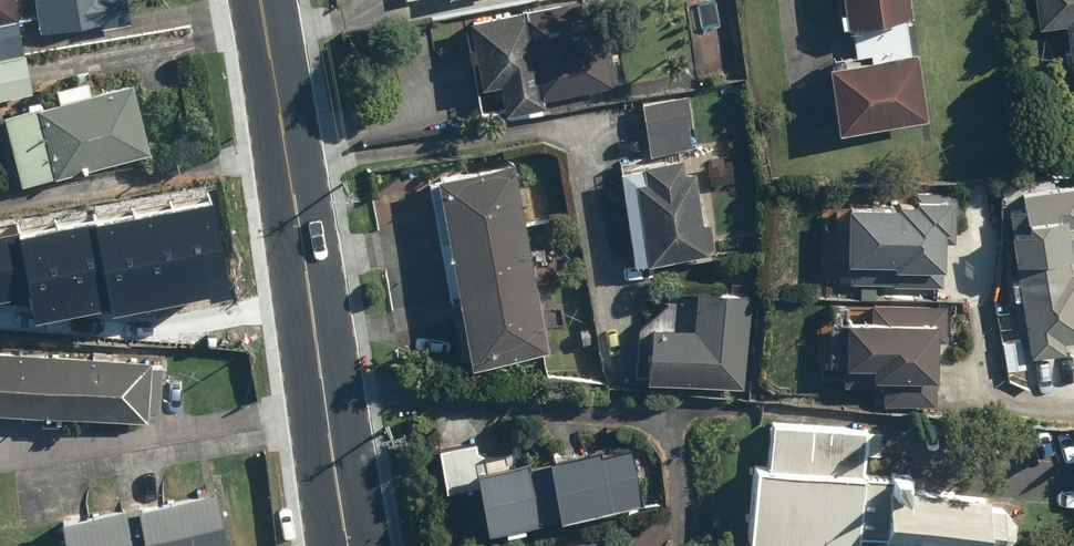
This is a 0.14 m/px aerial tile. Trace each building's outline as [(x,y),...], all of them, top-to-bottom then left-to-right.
[(22,31),(17,0),(0,0),(0,34),(22,31)] [(34,38),(130,18),(126,0),(26,0),(34,38)] [(464,22),(482,115),(611,91),(594,0),(580,0),(464,22)] [(844,17),(910,8),(909,0),(842,0),(844,17)] [(1068,93),(1073,92),(1073,0),(1040,0),(1044,31),(1060,28),(1068,93)] [(922,47),(831,60),(841,127),(932,114),(922,47)] [(131,83),(0,113),(0,123),(15,187),(148,156),(131,83)] [(641,97),(649,152),(695,145),(687,91),(641,97)] [(635,176),(647,255),(710,246),(698,167),(675,170),(673,156),(641,161),(643,175),(635,176)] [(443,169),(472,362),(543,351),(515,158),(443,169)] [(1033,353),(1073,347),(1073,264),(1070,264),(1063,219),(1073,218),(1073,181),(1021,188),(1023,201),(1011,203),(1033,353)] [(895,208),(839,207),(837,284),(941,287),(943,192),(896,192),(895,208)] [(31,296),(37,325),(112,310),(114,317),(209,298),(211,305),(231,301),(212,205),(20,244),(31,296)] [(31,296),(20,244),(17,237),(0,240),(0,302),(31,296)] [(743,382),(750,291),(697,287),(694,325),(648,321),(643,374),(743,382)] [(866,329),(838,328),(837,386),(880,387),(880,405),(938,406),(940,306),(866,304),(866,329)] [(0,346),(0,411),(142,421),(147,357),(129,354),(0,346)] [(749,545),(860,545),(861,532),(903,536),(902,545),(931,545),(931,541),(987,545),(988,540),(1001,541),(1015,531),(1016,515),(1003,504),(990,503),(991,494),(911,488),(912,476),(865,472),(866,451),(880,452),(882,428),(773,419),(769,461),(756,460),(749,545)] [(475,465),(484,526),(640,503),(631,442),(475,465)] [(57,545),(221,545),(210,490),(52,520),(57,545)]
